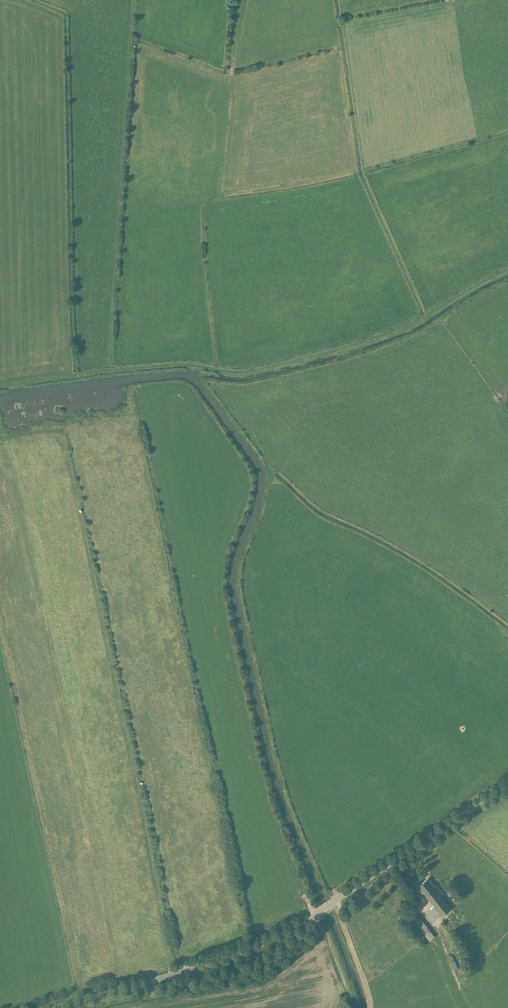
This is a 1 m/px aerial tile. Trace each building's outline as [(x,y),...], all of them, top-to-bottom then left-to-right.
[(435,887),(428,878),(418,886),(423,892),(424,891),(426,894),(435,887)] [(435,887),(426,894),(442,914),(451,907),(441,895),(443,893),(437,886),(435,887)] [(424,921),(414,909),(409,913),(418,925),(424,921)] [(435,936),(424,921),(418,925),(430,940),(435,936)]
